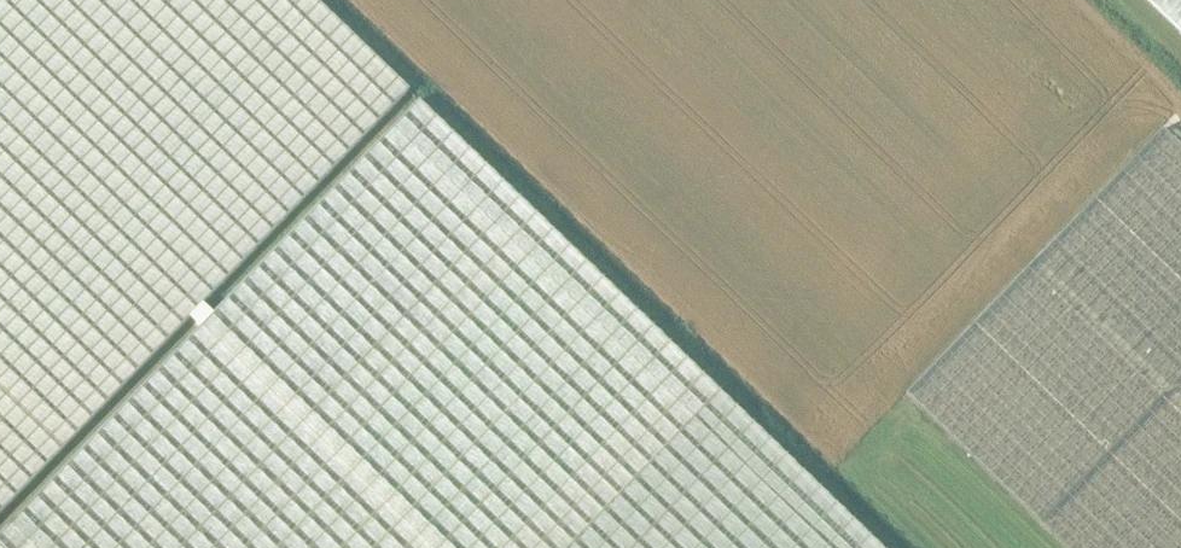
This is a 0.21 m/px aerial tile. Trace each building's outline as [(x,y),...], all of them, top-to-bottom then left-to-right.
[(408,92),(313,0),(0,0),(0,514),(408,92)] [(1180,33),(1180,0),(1147,0),(1180,33)] [(0,535),(0,547),(1,547),(880,547),(418,103),(0,535)] [(1165,127),(909,391),(1070,547),(1180,547),(1180,142),(1165,127)]
